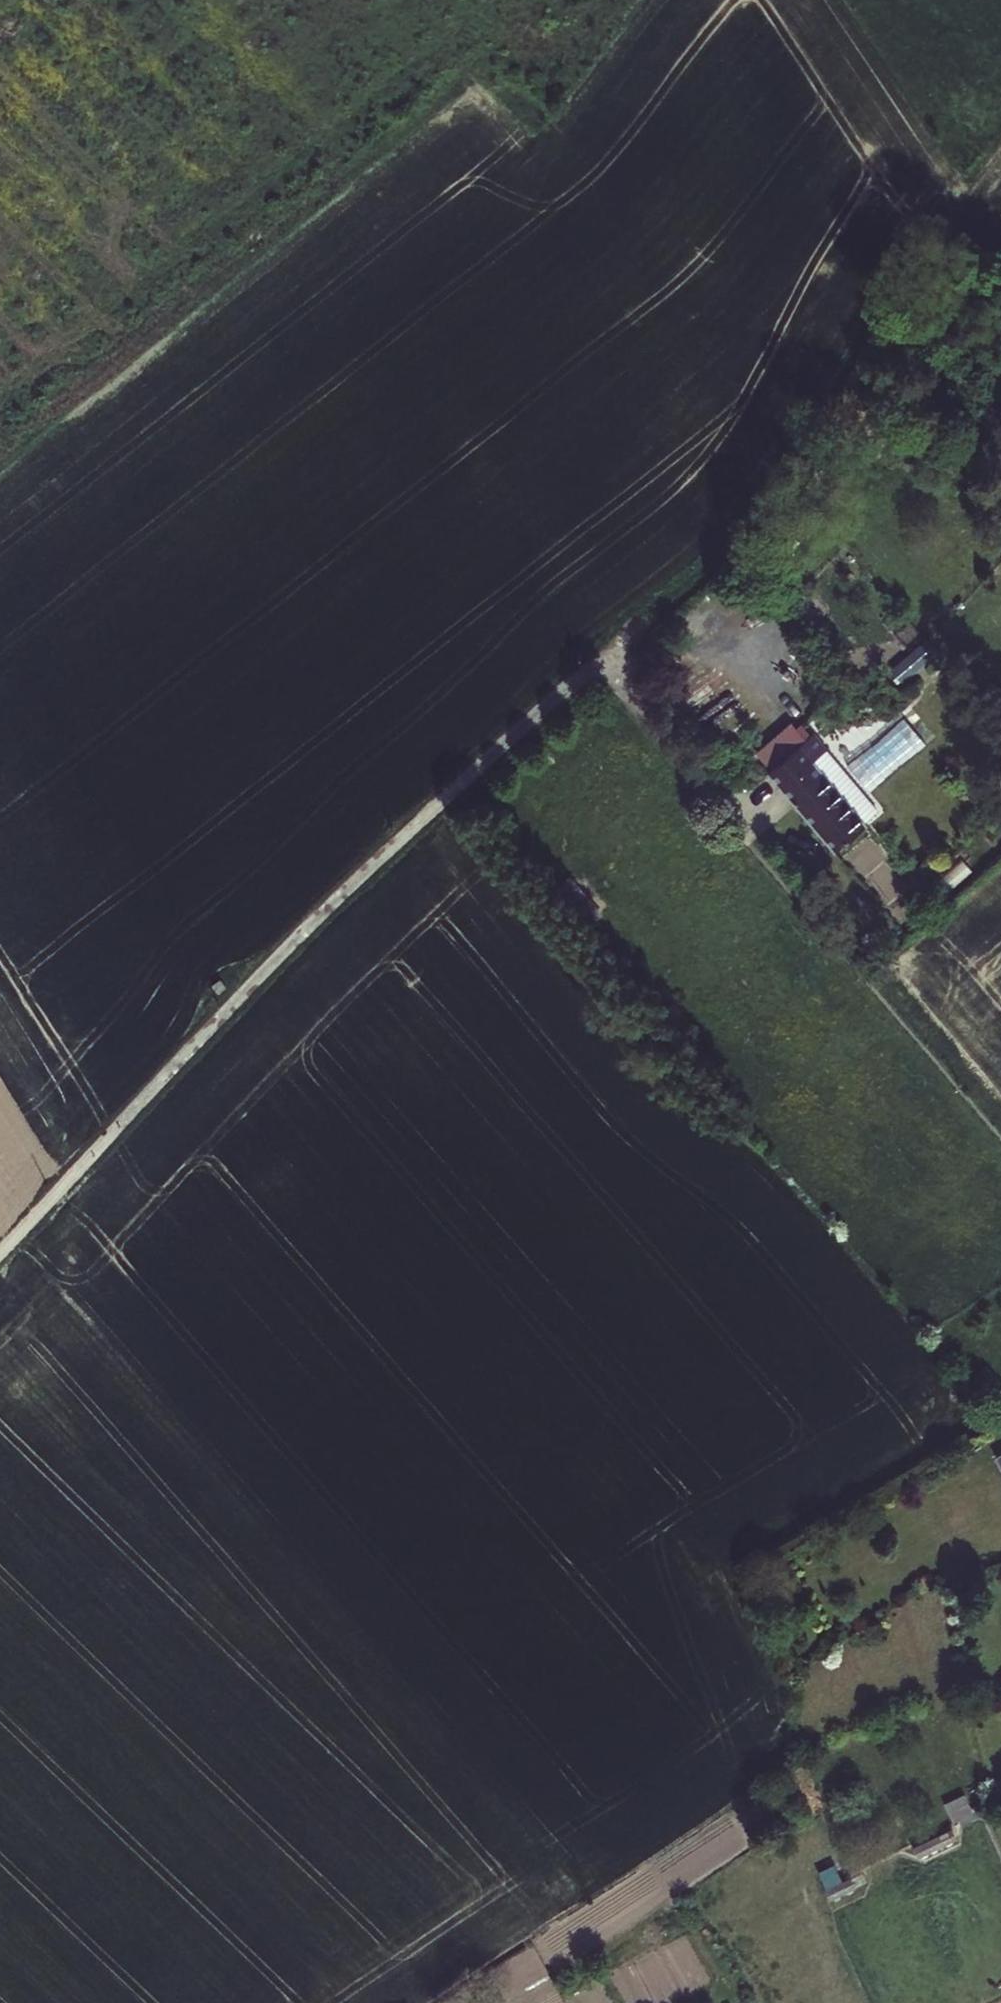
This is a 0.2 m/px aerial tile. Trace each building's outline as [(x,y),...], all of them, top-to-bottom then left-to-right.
[(875,702),(867,709),(878,721),(886,714),(875,702)] [(814,755),(779,786),(835,852),(871,820),(835,779),(814,755)] [(947,1799),(955,1818),(976,1810),(968,1791),(947,1799)] [(957,1820),(961,1831),(982,1824),(978,1813),(957,1820)]
